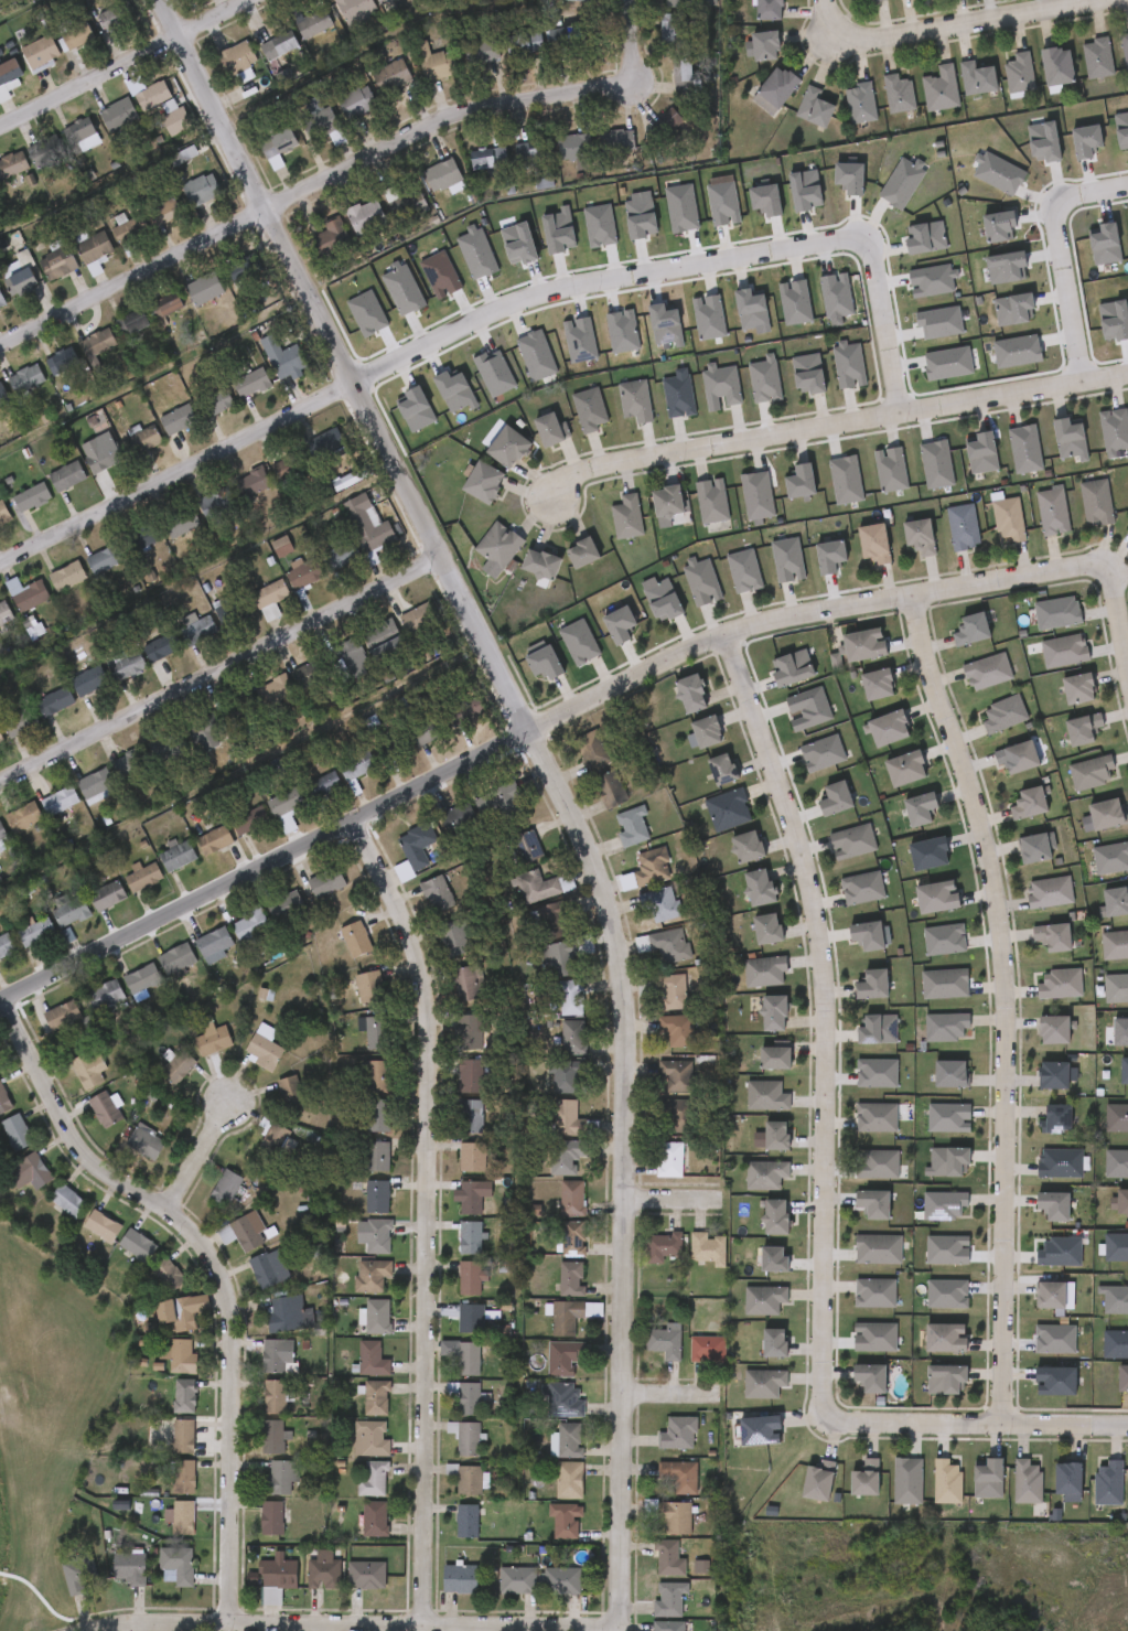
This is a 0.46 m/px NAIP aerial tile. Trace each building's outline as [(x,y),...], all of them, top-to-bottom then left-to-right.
[(348,28),(334,0),(373,0),(379,12),(348,28)] [(758,20),(758,0),(783,0),(783,20),(758,20)] [(99,15),(123,2),(132,20),(108,32),(99,15)] [(294,20),(324,6),(333,25),(304,40),(294,20)] [(660,47),(660,13),(691,13),(691,47),(660,47)] [(88,46),(106,36),(97,19),(79,28),(88,46)] [(61,34),(87,20),(96,36),(69,51),(61,34)] [(544,31),(582,24),(586,44),(547,51),(544,31)] [(269,62),(260,46),(291,29),(300,45),(269,62)] [(755,61),(752,34),(780,31),(782,57),(755,61)] [(540,32),(544,52),(508,58),(504,37),(540,32)] [(22,47),(51,34),(61,58),(32,72),(22,47)] [(41,46),(50,65),(76,52),(67,34),(41,46)] [(1082,41),(1108,37),(1114,74),(1087,78),(1082,41)] [(241,81),(237,73),(228,76),(217,54),(248,39),(258,60),(248,64),(254,75),(241,81)] [(501,58),(468,64),(465,43),(497,39),(501,58)] [(451,50),(456,73),(425,81),(416,44),(428,41),(431,54),(451,50)] [(1045,87),(1040,51),(1067,46),(1074,83),(1045,87)] [(9,97),(0,101),(0,49),(1,49),(6,61),(17,56),(24,75),(3,83),(9,97)] [(1012,53),(1028,50),(1036,88),(1011,94),(1005,65),(1014,63),(1012,53)] [(412,79),(384,94),(373,72),(402,57),(412,79)] [(673,58),(694,58),(694,93),(673,93),(673,58)] [(993,65),(998,90),(966,96),(959,63),(973,61),(974,69),(993,65)] [(927,111),(922,78),(939,76),(937,65),(953,63),(959,106),(927,111)] [(771,118),(750,100),(780,64),(802,82),(771,118)] [(916,108),(890,114),(882,76),(898,73),(899,81),(911,79),(916,108)] [(144,112),(135,95),(164,78),(173,96),(144,112)] [(247,90),(264,82),(266,86),(249,95),(247,90)] [(378,104),(348,120),(336,98),(366,82),(378,104)] [(849,124),(846,85),(872,83),(875,120),(849,124)] [(796,115),(809,84),(824,90),(820,99),(836,105),(826,128),(796,115)] [(116,108),(124,125),(154,110),(145,93),(116,108)] [(99,111),(128,96),(139,117),(110,132),(99,111)] [(335,148),(327,133),(309,142),(298,121),(327,105),(347,142),(335,148)] [(192,127),(170,135),(162,115),(185,107),(192,127)] [(89,147),(120,134),(110,111),(80,123),(89,147)] [(165,119),(160,121),(155,111),(142,118),(147,129),(142,131),(151,150),(175,139),(165,119)] [(98,131),(73,146),(65,132),(90,118),(98,131)] [(258,143),(288,127),(298,144),(280,153),(286,164),(272,171),(258,143)] [(633,150),(600,152),(599,131),(631,129),(633,150)] [(594,155),(565,161),(560,137),(591,132),(594,155)] [(26,146),(56,135),(64,157),(35,168),(26,146)] [(550,140),(554,159),(517,164),(515,147),(550,140)] [(470,151),(504,143),(508,164),(474,171),(470,151)] [(7,160),(15,179),(45,167),(38,148),(7,160)] [(3,179),(0,171),(0,158),(21,149),(29,168),(3,179)] [(436,197),(422,171),(451,157),(464,183),(436,197)] [(163,176),(180,168),(176,158),(158,165),(163,176)] [(10,184),(5,165),(0,166),(0,187),(10,184)] [(222,192),(194,207),(182,186),(210,171),(222,192)] [(397,224),(382,191),(393,185),(397,195),(418,185),(429,210),(397,224)] [(162,224),(153,207),(175,196),(183,213),(162,224)] [(345,211),(375,197),(387,222),(357,236),(345,211)] [(162,230),(154,210),(134,219),(142,239),(162,230)] [(122,254),(111,227),(137,217),(144,236),(129,242),(132,250),(122,254)] [(326,229),(324,224),(340,217),(351,244),(323,255),(315,235),(326,229)] [(93,245),(102,259),(129,240),(119,226),(93,245)] [(75,246),(104,232),(114,251),(85,266),(75,246)] [(95,267),(87,244),(56,256),(64,278),(95,267)] [(53,282),(40,261),(62,246),(76,267),(53,282)] [(233,283),(225,264),(249,255),(256,275),(233,283)] [(19,296),(9,277),(30,266),(39,285),(19,296)] [(195,307),(184,285),(214,270),(224,291),(195,307)] [(19,300),(12,281),(0,286),(0,307),(19,300)] [(176,291),(185,307),(165,318),(157,302),(176,291)] [(118,319),(146,309),(151,326),(123,336),(118,319)] [(131,338),(123,320),(96,334),(105,351),(131,338)] [(117,347),(88,361),(79,341),(108,329),(117,347)] [(60,353),(68,372),(98,360),(90,341),(60,353)] [(267,358),(296,343),(308,364),(279,379),(267,358)] [(76,351),(82,367),(52,377),(46,360),(76,351)] [(25,372),(34,390),(61,376),(52,359),(25,372)] [(18,396),(8,379),(35,363),(45,379),(18,396)] [(230,378),(260,364),(270,385),(241,399),(230,378)] [(617,385),(645,380),(652,422),(635,425),(634,417),(623,418),(617,385)] [(10,403),(0,407),(0,382),(10,403)] [(234,404),(211,417),(201,399),(224,386),(234,404)] [(598,431),(582,436),(571,395),(598,387),(608,423),(597,427),(598,431)] [(168,436),(159,417),(185,405),(194,425),(168,436)] [(563,425),(569,437),(544,448),(530,420),(551,411),(558,427),(563,425)] [(162,441),(135,457),(125,439),(151,422),(162,441)] [(483,451),(506,425),(529,446),(506,471),(483,451)] [(320,470),(305,442),(335,427),(353,462),(333,473),(330,465),(320,470)] [(82,444),(104,434),(117,462),(94,472),(89,473),(77,447),(82,444)] [(143,457),(136,439),(105,450),(112,469),(143,457)] [(74,488),(106,473),(98,455),(83,462),(78,451),(60,459),(74,488)] [(271,464),(299,452),(307,470),(279,482),(271,464)] [(56,492),(49,473),(77,460),(86,480),(56,492)] [(459,490),(475,460),(504,475),(487,505),(459,490)] [(244,500),(234,482),(261,466),(270,484),(244,500)] [(29,485),(35,504),(68,495),(62,475),(29,485)] [(729,521),(701,525),(695,483),(722,479),(729,521)] [(1113,523),(1085,527),(1078,483),(1106,480),(1113,523)] [(13,496),(42,482),(51,497),(21,513),(13,496)] [(681,513),(654,518),(649,491),(676,485),(681,513)] [(196,500),(227,486),(236,507),(205,521),(196,500)] [(1063,489),(1068,533),(1041,536),(1035,493),(1063,489)] [(379,524),(387,521),(396,540),(363,555),(342,504),(366,493),(379,524)] [(643,536),(615,540),(610,507),(622,505),(620,495),(635,493),(643,536)] [(1024,540),(998,545),(991,502),(1018,497),(1024,540)] [(10,514),(0,522),(0,501),(10,514)] [(952,551),(946,508),(973,504),(979,547),(952,551)] [(163,517),(182,509),(191,529),(172,537),(163,517)] [(900,523),(928,518),(933,557),(918,558),(917,546),(903,548),(900,523)] [(501,572),(473,551),(495,521),(524,541),(501,572)] [(153,522),(162,537),(147,546),(138,529),(153,522)] [(874,566),(873,558),(860,560),(855,528),(882,524),(889,564),(874,566)] [(269,539),(277,555),(294,547),(286,531),(269,539)] [(562,549),(588,537),(598,558),(573,570),(562,549)] [(85,558),(116,544),(123,559),(93,575),(85,558)] [(135,560),(136,545),(114,544),(114,559),(135,560)] [(518,570),(526,548),(560,559),(552,581),(518,570)] [(74,589),(100,576),(92,559),(66,571),(74,589)] [(56,593),(47,576),(77,560),(86,578),(56,593)] [(287,572),(311,560),(318,573),(293,586),(287,572)] [(29,587),(37,606),(69,591),(60,573),(29,587)] [(41,579),(50,599),(19,613),(4,582),(14,578),(20,589),(41,579)] [(259,611),(250,594),(281,579),(289,595),(259,611)] [(253,614),(223,629),(214,610),(244,597),(253,614)] [(1032,603),(1077,597),(1082,624),(1036,631),(1032,603)] [(13,621),(0,627),(0,603),(4,601),(13,621)] [(399,618),(425,604),(434,622),(409,635),(399,618)] [(627,639),(613,646),(600,619),(624,605),(634,625),(624,631),(627,639)] [(956,648),(950,634),(962,631),(958,619),(980,612),(989,637),(956,648)] [(217,633),(190,646),(178,621),(192,614),(195,621),(208,615),(217,633)] [(407,643),(383,662),(366,641),(391,622),(407,643)] [(840,635),(881,629),(885,657),(845,663),(840,635)] [(149,664),(141,645),(173,632),(181,650),(149,664)] [(1084,634),(1088,662),(1044,669),(1040,642),(1084,634)] [(534,676),(545,672),(547,678),(560,672),(546,637),(538,640),(541,648),(526,654),(534,676)] [(330,651),(357,641),(368,672),(341,682),(330,651)] [(814,676),(775,689),(771,674),(776,673),(772,661),(805,650),(814,676)] [(117,680),(110,664),(139,653),(146,669),(117,680)] [(969,694),(962,665),(1005,654),(1012,682),(969,694)] [(291,672),(313,662),(322,682),(300,691),(291,672)] [(91,677),(98,695),(128,683),(120,665),(91,677)] [(71,678),(99,666),(107,686),(78,698),(71,678)] [(864,702),(858,676),(887,669),(894,696),(864,702)] [(1095,699),(1065,707),(1060,680),(1088,673),(1095,699)] [(706,708),(684,716),(673,683),(695,675),(706,708)] [(287,713),(282,705),(266,712),(255,688),(282,676),(298,708),(287,713)] [(51,689),(58,709),(88,699),(82,679),(51,689)] [(34,701),(65,686),(74,704),(43,719),(34,701)] [(978,709),(1019,695),(1028,721),(988,736),(978,709)] [(259,716),(230,730),(221,710),(250,696),(259,716)] [(464,721),(484,713),(478,697),(458,705),(464,721)] [(56,717),(49,699),(16,713),(24,730),(56,717)] [(0,722),(30,707),(39,726),(9,740),(0,722)] [(864,722),(901,710),(910,737),(874,749),(864,722)] [(218,744),(204,751),(200,742),(193,745),(184,728),(215,712),(223,729),(213,733),(218,744)] [(1095,742),(1068,749),(1063,721),(1100,713),(1103,729),(1093,731),(1095,742)] [(720,744),(696,751),(688,723),(713,717),(720,744)] [(415,739),(433,739),(433,723),(415,723),(415,739)] [(610,761),(584,772),(570,739),(594,728),(610,761)] [(1003,777),(995,753),(1030,741),(1039,765),(1003,777)] [(110,762),(142,747),(151,763),(118,779),(110,762)] [(345,782),(337,763),(368,751),(376,770),(345,782)] [(882,761),(917,751),(925,779),(890,788),(882,761)] [(705,762),(728,753),(738,779),(715,788),(705,762)] [(1067,766),(1109,755),(1116,782),(1074,793),(1067,766)] [(96,787),(134,771),(128,757),(90,773),(96,787)] [(84,800),(75,782),(105,769),(114,786),(84,800)] [(605,809),(589,780),(610,769),(625,798),(605,809)] [(305,785),(333,771),(341,786),(314,801),(305,785)] [(68,817),(98,803),(87,780),(57,794),(68,817)] [(820,788),(841,781),(851,807),(821,818),(816,803),(825,800),(820,788)] [(523,807),(487,825),(475,802),(511,784),(523,807)] [(78,802),(47,817),(40,800),(71,785),(78,802)] [(267,802),(294,786),(305,804),(288,814),(296,827),(284,834),(267,802)] [(1012,822),(1008,807),(1017,805),(1014,793),(1040,786),(1046,813),(1012,822)] [(751,822),(713,834),(703,801),(741,790),(751,822)] [(930,824),(907,828),(902,800),(933,793),(936,807),(926,809),(930,824)] [(21,812),(28,830),(60,816),(53,799),(21,812)] [(1086,804),(1118,800),(1122,827),(1084,833),(1082,819),(1087,818),(1086,804)] [(440,813),(466,802),(476,826),(450,837),(440,813)] [(42,822),(12,833),(4,814),(34,803),(42,822)] [(237,837),(230,819),(261,806),(269,824),(237,837)] [(646,840),(622,847),(614,816),(638,809),(646,840)] [(23,833),(14,814),(0,821),(0,844),(23,833)] [(422,847),(429,863),(412,871),(397,835),(429,822),(437,841),(422,847)] [(875,850),(835,862),(827,836),(868,824),(875,850)] [(195,838),(225,825),(233,844),(204,857),(195,838)] [(522,865),(509,839),(533,829),(544,855),(522,865)] [(763,858),(737,866),(728,839),(754,830),(763,858)] [(1045,834),(1051,860),(1022,866),(1017,839),(1045,834)] [(948,866),(911,872),(906,845),(944,838),(948,866)] [(166,872),(158,854),(189,841),(196,860),(166,872)] [(633,887),(629,871),(636,869),(633,857),(659,850),(667,878),(633,887)] [(162,879),(132,894),(123,878),(153,862),(162,879)] [(346,884),(316,898),(308,878),(337,865),(346,884)] [(557,877),(562,894),(525,903),(517,874),(539,869),(542,881),(557,877)] [(773,903),(748,908),(741,873),(767,869),(773,903)] [(845,906),(839,880),(878,871),(884,899),(845,906)] [(455,904),(433,914),(420,883),(442,874),(455,904)] [(1073,904),(1029,911),(1024,883),(1068,877),(1073,904)] [(87,895),(117,880),(126,898),(97,913),(87,895)] [(913,888),(953,881),(958,909),(918,915),(913,888)] [(635,894),(666,883),(677,915),(646,926),(635,894)] [(1100,891),(1127,887),(1127,904),(1126,904),(1127,915),(1105,919),(1100,891)] [(268,898),(298,889),(304,913),(275,921),(268,898)] [(89,915),(61,930),(52,911),(80,897),(89,915)] [(572,929),(548,940),(535,912),(558,900),(572,929)] [(41,941),(69,930),(58,903),(30,914),(41,941)] [(241,942),(232,924),(244,918),(241,913),(258,904),(271,926),(241,942)] [(782,942),(754,946),(750,919),(776,913),(782,942)] [(15,932),(46,918),(54,934),(22,948),(15,932)] [(450,959),(439,925),(462,919),(472,953),(450,959)] [(373,952),(351,957),(341,926),(363,920),(373,952)] [(847,925),(879,923),(881,952),(859,953),(858,943),(848,944),(847,925)] [(1035,944),(1033,927),(1068,924),(1072,952),(1048,954),(1046,944),(1035,944)] [(203,957),(195,938),(226,925),(234,944),(203,957)] [(1100,933),(1127,931),(1127,960),(1102,962),(1100,933)] [(688,962),(652,964),(649,934),(686,932),(688,962)] [(14,951),(0,958),(0,936),(6,933),(14,951)] [(158,956),(186,941),(196,959),(168,975),(158,956)] [(580,974),(554,977),(549,944),(574,941),(580,974)] [(784,957),(786,986),(744,989),(742,961),(784,957)] [(162,979),(133,995),(123,977),(152,962),(162,979)] [(475,1001),(454,1001),(454,966),(474,966),(475,1001)] [(385,999),(361,1004),(355,975),(378,969),(385,999)] [(1043,976),(1052,975),(1052,970),(1081,969),(1082,985),(1082,997),(1038,999),(1038,986),(1043,986),(1043,976)] [(862,970),(885,970),(885,999),(852,999),(852,984),(862,984),(862,970)] [(966,970),(967,998),(922,1000),(921,972),(966,970)] [(656,975),(681,975),(681,1009),(656,1009),(656,975)] [(1103,976),(1127,975),(1127,1003),(1104,1005),(1103,976)] [(126,998),(95,1012),(85,992),(116,978),(126,998)] [(582,1013),(561,1015),(559,981),(581,980),(582,1013)] [(760,997),(784,997),(784,1032),(760,1032),(760,997)] [(51,1031),(43,1012),(73,999),(82,1017),(51,1031)] [(86,999),(68,1000),(68,1022),(87,1021),(86,999)] [(62,1031),(54,1013),(24,1026),(32,1044),(62,1031)] [(460,1050),(460,1013),(481,1013),(481,1050),(460,1050)] [(924,1043),(924,1015),(968,1015),(968,1030),(963,1030),(963,1043),(924,1043)] [(389,1016),(389,1048),(366,1048),(366,1016),(389,1016)] [(666,1045),(666,1033),(656,1033),(656,1016),(694,1016),(694,1045),(666,1045)] [(1038,1045),(1038,1017),(1067,1017),(1067,1045),(1038,1045)] [(1110,1019),(1127,1019),(1127,1048),(1110,1048),(1110,1019)] [(562,1054),(562,1020),(587,1020),(587,1054),(562,1054)] [(233,1042),(203,1056),(194,1038),(225,1023),(233,1042)] [(286,1045),(272,1070),(245,1054),(257,1031),(286,1045)] [(166,1060),(183,1047),(197,1064),(171,1085),(159,1070),(168,1062),(166,1060)] [(758,1071),(758,1048),(787,1048),(787,1071),(758,1071)] [(90,1059),(99,1054),(105,1066),(98,1071),(103,1081),(84,1091),(69,1061),(87,1052),(90,1059)] [(482,1092),(459,1092),(459,1059),(482,1059),(482,1092)] [(1118,1059),(1127,1059),(1127,1085),(1118,1085),(1118,1059)] [(390,1091),(365,1091),(365,1060),(390,1060),(390,1091)] [(688,1060),(688,1093),(657,1093),(657,1060),(688,1060)] [(554,1073),(548,1073),(548,1061),(578,1061),(578,1092),(554,1092),(554,1073)] [(932,1088),(932,1062),(968,1062),(968,1088),(932,1088)] [(1067,1063),(1067,1090),(1038,1090),(1038,1063),(1067,1063)] [(286,1110),(277,1080),(297,1074),(305,1105),(286,1110)] [(13,1106),(0,1114),(0,1082),(13,1106)] [(788,1110),(746,1110),(746,1082),(780,1082),(780,1094),(788,1094),(788,1110)] [(121,1119),(103,1129),(87,1099),(106,1090),(121,1119)] [(390,1098),(390,1131),(366,1131),(366,1098),(390,1098)] [(483,1099),(483,1133),(461,1133),(461,1099),(483,1099)] [(577,1099),(577,1118),(588,1118),(588,1135),(556,1135),(556,1099),(577,1099)] [(690,1099),(690,1134),(660,1134),(660,1099),(690,1099)] [(895,1133),(856,1133),(856,1105),(895,1105),(895,1133)] [(1068,1135),(1040,1135),(1040,1122),(1045,1122),(1045,1105),(1068,1105),(1068,1135)] [(0,1122),(18,1112),(33,1142),(14,1151),(0,1122)] [(290,1124),(270,1118),(262,1143),(282,1149),(290,1124)] [(786,1123),(786,1150),(762,1150),(762,1123),(786,1123)] [(153,1160),(125,1144),(136,1125),(164,1142),(153,1160)] [(14,1157),(2,1126),(0,1126),(0,1163),(14,1157)] [(388,1170),(363,1170),(363,1140),(388,1140),(388,1170)] [(577,1174),(550,1174),(550,1140),(587,1140),(587,1156),(577,1156),(577,1174)] [(679,1141),(679,1177),(655,1177),(655,1141),(679,1141)] [(485,1142),(485,1171),(460,1171),(460,1142),(485,1142)] [(929,1171),(966,1172),(966,1146),(930,1145),(929,1171)] [(1038,1179),(1038,1150),(1082,1150),(1082,1179),(1038,1179)] [(1104,1150),(1127,1150),(1127,1178),(1104,1178),(1104,1150)] [(12,1166),(35,1151),(52,1179),(34,1190),(28,1179),(22,1182),(12,1166)] [(898,1152),(898,1180),(855,1180),(855,1152),(898,1152)] [(777,1191),(744,1191),(744,1163),(788,1163),(788,1180),(777,1180),(777,1191)] [(11,1195),(17,1203),(35,1192),(17,1164),(0,1175),(0,1202),(11,1195)] [(208,1197),(225,1168),(243,1177),(226,1206),(208,1197)] [(366,1213),(366,1180),(388,1180),(388,1213),(366,1213)] [(584,1180),(584,1215),(561,1215),(561,1180),(584,1180)] [(460,1214),(460,1181),(481,1181),(481,1214),(460,1214)] [(47,1199),(60,1182),(87,1202),(75,1219),(47,1199)] [(1115,1190),(1127,1190),(1127,1219),(1114,1219),(1115,1190)] [(887,1221),(863,1221),(863,1210),(853,1210),(853,1192),(887,1192),(887,1221)] [(923,1193),(967,1193),(967,1221),(923,1221),(923,1193)] [(1066,1223),(1044,1223),(1044,1212),(1034,1212),(1034,1193),(1066,1193),(1066,1223)] [(67,1214),(41,1196),(30,1213),(55,1230),(67,1214)] [(786,1201),(786,1236),(762,1236),(762,1201),(786,1201)] [(110,1244),(83,1225),(94,1209),(121,1227),(110,1244)] [(215,1231),(254,1210),(265,1230),(259,1233),(264,1243),(246,1253),(238,1238),(224,1246),(215,1231)] [(366,1254),(366,1220),(390,1220),(390,1254),(366,1254)] [(104,1236),(73,1222),(64,1242),(95,1256),(104,1236)] [(481,1222),(481,1254),(460,1254),(460,1222),(481,1222)] [(561,1256),(561,1222),(584,1222),(584,1256),(561,1256)] [(144,1264),(117,1245),(129,1226),(157,1245),(144,1264)] [(721,1236),(721,1263),(687,1263),(687,1233),(705,1233),(705,1236),(721,1236)] [(926,1233),(926,1262),(967,1262),(968,1234),(926,1233)] [(660,1263),(644,1263),(644,1234),(678,1234),(678,1256),(660,1256),(660,1263)] [(1104,1235),(1127,1235),(1127,1263),(1104,1263),(1104,1235)] [(855,1264),(855,1236),(901,1236),(901,1264),(855,1264)] [(1079,1267),(1036,1267),(1036,1238),(1079,1238),(1079,1267)] [(126,1276),(138,1259),(110,1240),(98,1257),(126,1276)] [(786,1273),(759,1273),(759,1247),(786,1247),(786,1273)] [(261,1290),(246,1260),(268,1251),(269,1254),(278,1249),(291,1277),(261,1290)] [(185,1280),(171,1292),(150,1267),(164,1255),(185,1280)] [(355,1292),(355,1260),(388,1260),(388,1292),(355,1292)] [(460,1295),(460,1260),(481,1260),(481,1271),(484,1271),(484,1295),(460,1295)] [(560,1262),(584,1262),(584,1296),(560,1296),(560,1262)] [(150,1305),(166,1292),(146,1268),(130,1282),(150,1305)] [(968,1278),(927,1277),(926,1302),(967,1303),(968,1278)] [(894,1280),(894,1308),(855,1308),(855,1280),(894,1280)] [(1034,1310),(1034,1284),(1064,1284),(1064,1310),(1034,1310)] [(744,1288),(786,1288),(786,1303),(777,1303),(777,1316),(744,1316),(744,1288)] [(1100,1288),(1127,1288),(1127,1316),(1100,1316),(1100,1288)] [(269,1332),(266,1298),(300,1295),(302,1310),(309,1309),(310,1328),(269,1332)] [(172,1323),(161,1324),(158,1301),(192,1297),(195,1330),(173,1333),(172,1323)] [(388,1299),(388,1333),(366,1333),(366,1299),(388,1299)] [(552,1335),(552,1301),(601,1301),(601,1317),(576,1317),(576,1335),(552,1335)] [(458,1333),(458,1303),(484,1303),(484,1333),(458,1333)] [(137,1313),(138,1337),(153,1336),(153,1346),(169,1345),(167,1312),(137,1313)] [(1074,1321),(1035,1322),(1035,1348),(1075,1347),(1074,1321)] [(677,1322),(677,1361),(660,1361),(660,1351),(644,1351),(644,1329),(663,1329),(663,1322),(677,1322)] [(895,1324),(895,1352),(852,1352),(852,1324),(895,1324)] [(965,1326),(965,1354),(923,1354),(923,1326),(965,1326)] [(786,1330),(786,1359),(761,1359),(761,1330),(786,1330)] [(1102,1331),(1127,1331),(1127,1359),(1102,1359),(1102,1331)] [(687,1361),(687,1335),(721,1335),(721,1361),(687,1361)] [(126,1348),(140,1347),(140,1336),(125,1336),(126,1348)] [(196,1353),(196,1373),(170,1373),(170,1359),(159,1359),(159,1346),(169,1346),(169,1339),(191,1339),(191,1353),(196,1353)] [(260,1373),(260,1340),(292,1340),(292,1362),(284,1362),(284,1373),(260,1373)] [(358,1374),(358,1340),(379,1340),(379,1359),(390,1359),(390,1374),(358,1374)] [(458,1342),(479,1342),(479,1375),(458,1375),(458,1342)] [(572,1376),(548,1376),(548,1342),(584,1342),(584,1359),(572,1359),(572,1376)] [(883,1366),(883,1395),(861,1395),(861,1384),(851,1384),(851,1366),(883,1366)] [(926,1395),(926,1367),(964,1367),(964,1395),(926,1395)] [(1116,1367),(1127,1367),(1127,1394),(1116,1394),(1116,1367)] [(1075,1370),(1075,1397),(1033,1397),(1033,1370),(1075,1370)] [(786,1371),(786,1387),(776,1387),(776,1399),(743,1399),(743,1371),(786,1371)] [(195,1380),(195,1413),(174,1413),(174,1380),(195,1380)] [(284,1381),(284,1414),(264,1414),(264,1381),(284,1381)] [(364,1415),(364,1381),(388,1381),(388,1415),(364,1415)] [(458,1415),(458,1395),(445,1395),(445,1383),(479,1383),(479,1415),(458,1415)] [(583,1415),(545,1415),(545,1383),(583,1383),(583,1415)] [(694,1449),(656,1449),(656,1433),(664,1433),(664,1416),(694,1416),(694,1449)] [(777,1418),(777,1447),(738,1447),(738,1418),(777,1418)] [(173,1419),(194,1419),(194,1453),(173,1453),(173,1419)] [(284,1419),(284,1453),(261,1453),(261,1419),(284,1419)] [(354,1455),(354,1421),(388,1421),(388,1455),(354,1455)] [(479,1421),(479,1456),(456,1456),(456,1431),(447,1431),(447,1421),(479,1421)] [(581,1457),(557,1457),(557,1423),(581,1423),(581,1457)] [(176,1432),(153,1432),(154,1466),(177,1465),(176,1432)] [(877,1495),(849,1495),(849,1472),(862,1472),(862,1459),(877,1459),(877,1495)] [(922,1459),(922,1504),(893,1504),(893,1459),(922,1459)] [(960,1504),(934,1504),(934,1459),(949,1459),(949,1466),(960,1466),(960,1504)] [(973,1500),(973,1468),(982,1468),(982,1459),(1001,1459),(1001,1500),(973,1500)] [(1013,1504),(1013,1459),(1030,1459),(1030,1466),(1041,1466),(1041,1504),(1013,1504)] [(194,1460),(194,1493),(173,1493),(173,1460),(194,1460)] [(292,1460),(292,1484),(305,1484),(305,1495),(264,1495),(264,1474),(270,1474),(270,1460),(292,1460)] [(357,1479),(366,1479),(366,1460),(387,1460),(387,1495),(357,1495),(357,1479)] [(827,1503),(799,1499),(804,1467),(818,1469),(819,1460),(832,1462),(827,1503)] [(1122,1461),(1122,1506),(1095,1506),(1095,1468),(1106,1468),(1106,1461),(1122,1461)] [(582,1462),(582,1499),(557,1499),(556,1462),(582,1462)] [(694,1462),(694,1494),(672,1494),(672,1478),(655,1478),(655,1462),(694,1462)] [(456,1494),(456,1464),(481,1464),(481,1494),(456,1494)] [(1079,1464),(1079,1495),(1053,1495),(1053,1464),(1079,1464)] [(178,1507),(178,1473),(154,1473),(154,1507),(178,1507)] [(193,1501),(193,1534),(173,1534),(173,1501),(193,1501)] [(282,1534),(261,1535),(261,1501),(282,1501),(282,1534)] [(363,1536),(363,1501),(387,1501),(387,1536),(363,1536)] [(687,1502),(687,1534),(656,1534),(656,1502),(687,1502)] [(554,1539),(554,1517),(548,1517),(548,1503),(581,1503),(581,1517),(578,1517),(578,1539),(554,1539)] [(477,1537),(456,1537),(456,1504),(477,1504),(477,1537)] [(177,1514),(154,1513),(154,1522),(145,1522),(144,1535),(152,1535),(152,1547),(176,1548),(177,1514)] [(654,1576),(654,1541),(675,1541),(675,1558),(681,1558),(681,1576),(654,1576)] [(159,1569),(159,1546),(192,1546),(192,1585),(175,1585),(175,1569),(159,1569)] [(308,1560),(318,1560),(318,1549),(333,1549),(333,1559),(340,1559),(340,1588),(308,1588),(308,1560)] [(264,1560),(272,1560),(273,1550),(284,1550),(284,1559),(298,1559),(297,1588),(280,1588),(280,1605),(262,1605),(264,1560)] [(146,1553),(146,1585),(127,1585),(127,1579),(115,1579),(115,1553),(146,1553)] [(61,1562),(90,1555),(95,1578),(84,1580),(86,1590),(67,1595),(61,1562)] [(348,1587),(348,1560),(385,1560),(385,1587),(348,1587)] [(156,1600),(175,1599),(174,1561),(139,1561),(139,1583),(144,1583),(144,1594),(156,1594),(156,1600)] [(127,1566),(95,1565),(94,1593),(110,1593),(109,1598),(126,1599),(127,1566)] [(479,1565),(479,1594),(443,1594),(443,1565),(479,1565)] [(536,1567),(536,1594),(499,1594),(499,1567),(536,1567)] [(544,1592),(544,1567),(581,1567),(581,1592),(544,1592)] [(652,1617),(652,1582),(684,1582),(684,1592),(678,1592),(678,1617),(652,1617)] [(680,1621),(680,1630),(651,1630),(651,1621),(680,1621)]
